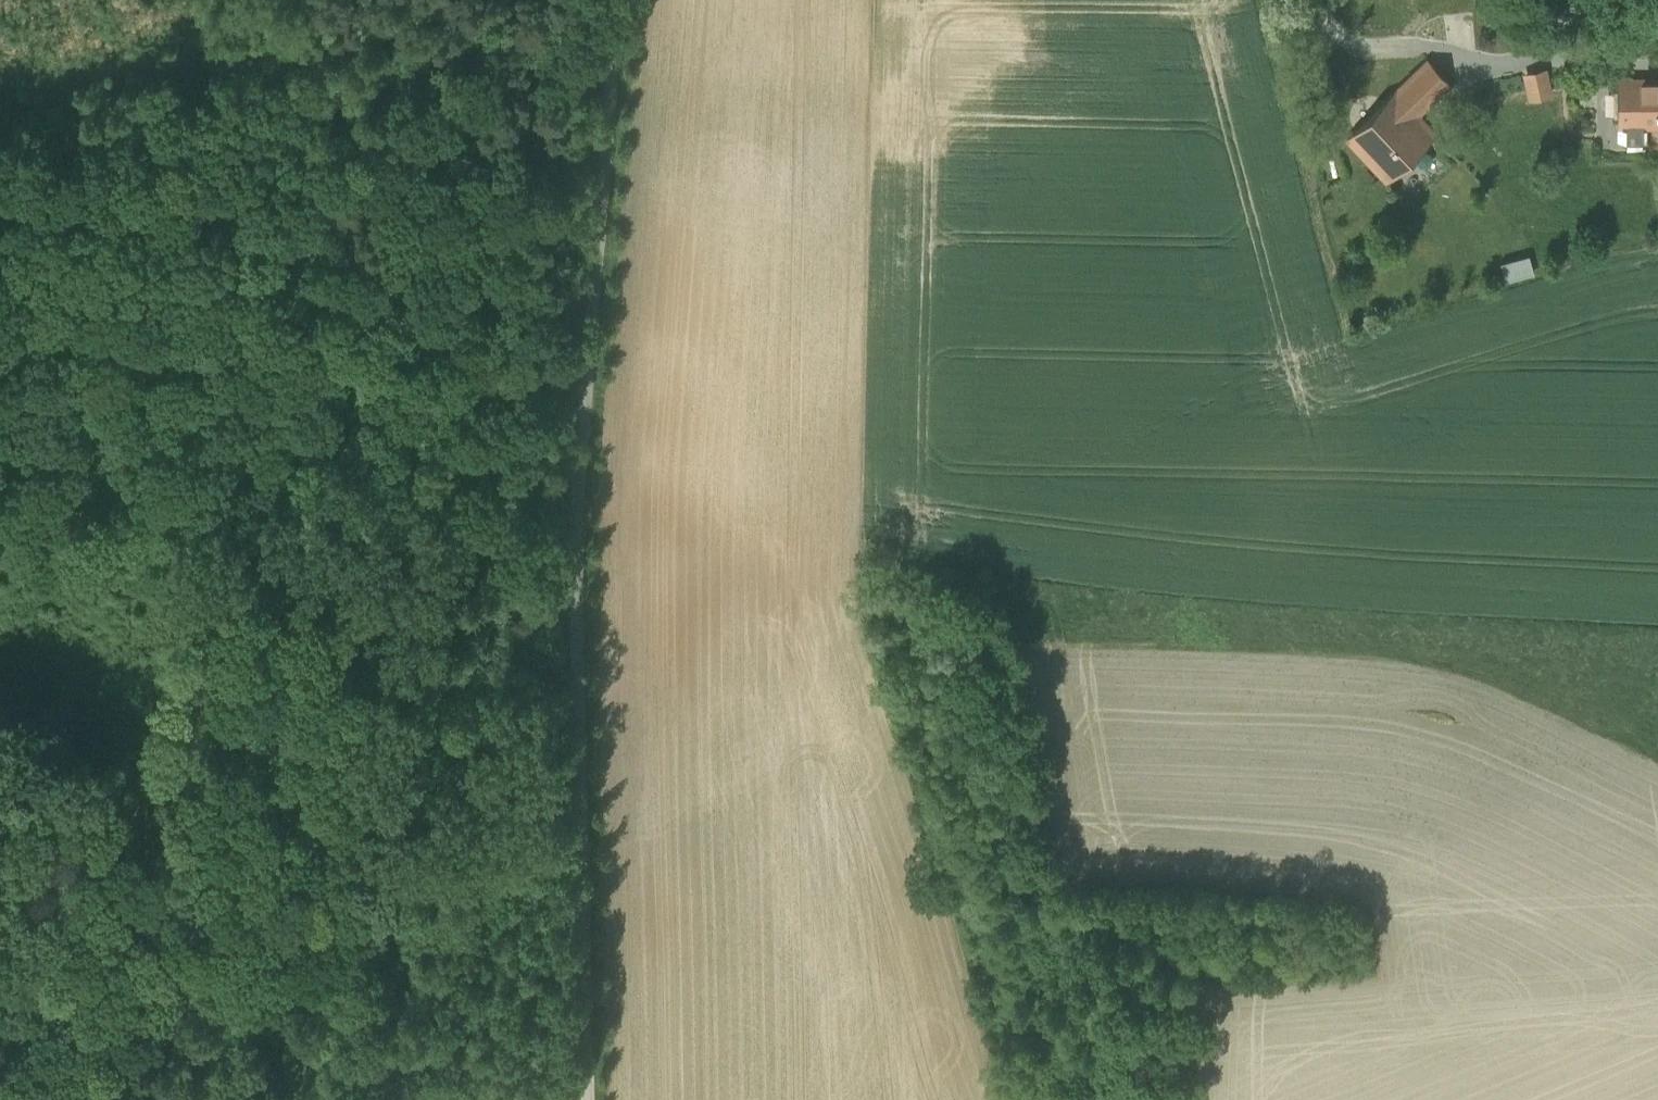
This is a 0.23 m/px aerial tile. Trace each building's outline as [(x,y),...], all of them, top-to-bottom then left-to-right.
[(1394,87),(1346,135),(1386,177),(1434,130),(1417,111),(1449,79),(1428,56),(1395,88),(1394,87)] [(1544,68),(1525,72),(1530,94),(1549,90),(1544,68)] [(1622,79),(1622,77),(1621,77),(1621,119),(1622,120),(1645,120),(1657,120),(1657,79),(1622,79)] [(1645,120),(1622,120),(1622,138),(1625,142),(1645,142),(1645,120)] [(1512,276),(1541,267),(1535,247),(1506,256),(1512,276)]
